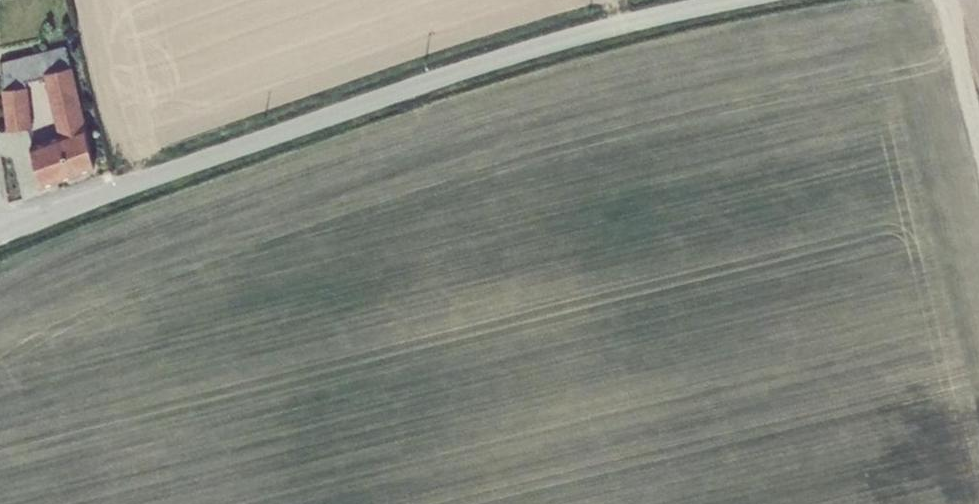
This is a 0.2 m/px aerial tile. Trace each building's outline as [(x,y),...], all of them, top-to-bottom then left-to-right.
[(0,63),(0,67),(7,130),(32,128),(26,80),(44,77),(58,135),(30,145),(40,187),(63,179),(70,178),(76,177),(81,174),(87,170),(94,167),(66,46),(0,63)]
